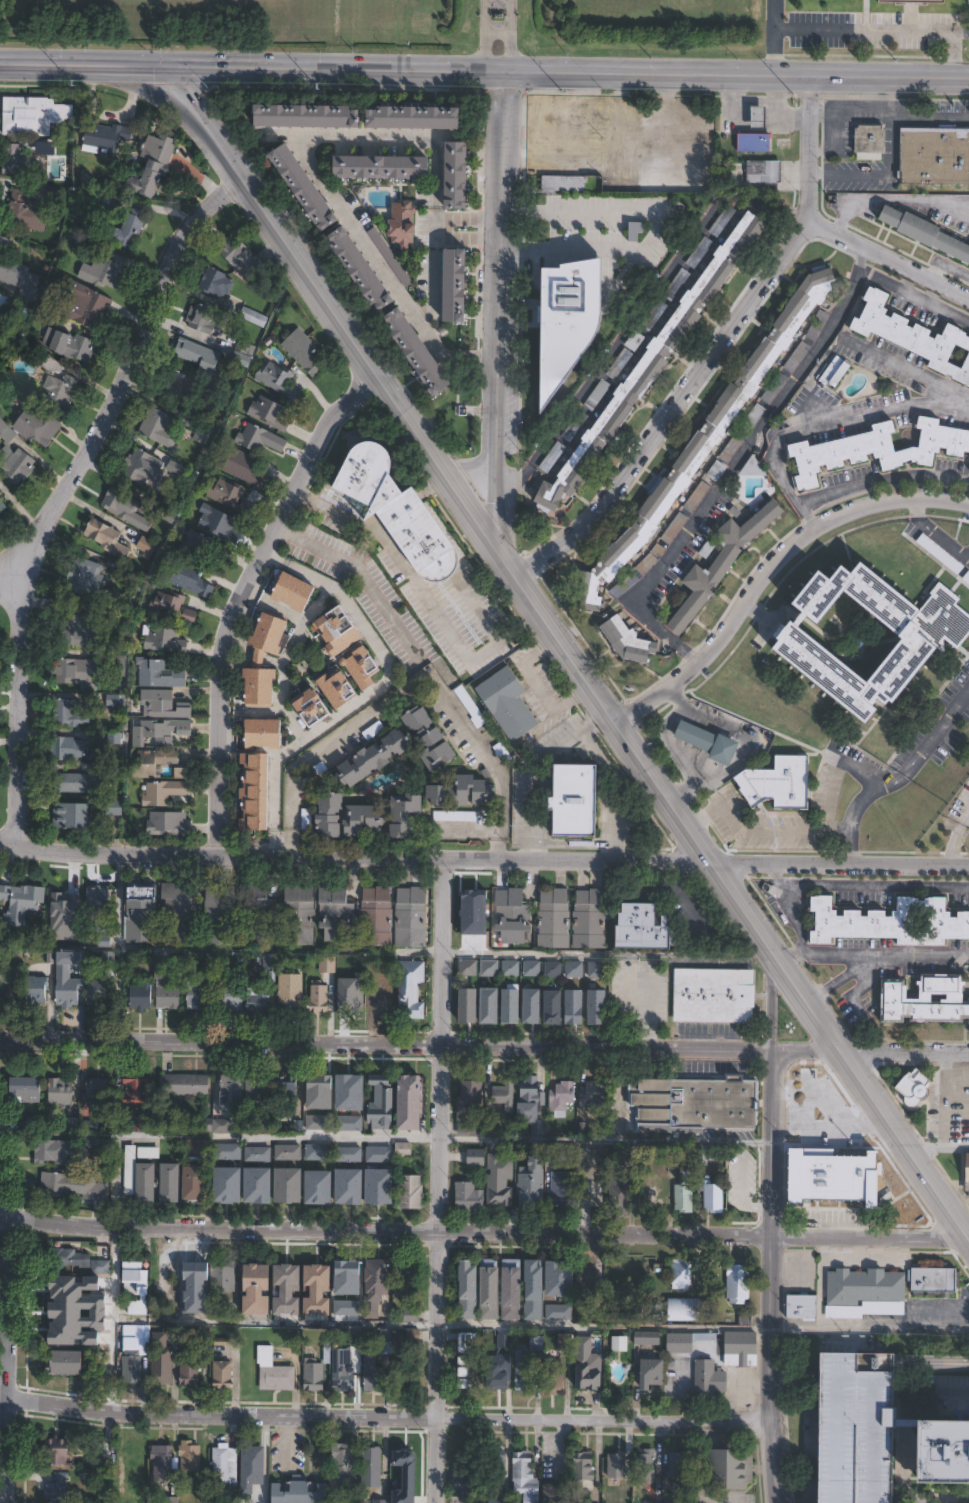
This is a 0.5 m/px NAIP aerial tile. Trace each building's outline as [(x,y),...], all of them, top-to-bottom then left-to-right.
[(48,96),(48,98),(55,98),(55,104),(74,104),(74,123),(56,123),(48,123),(48,132),(18,132),(18,135),(4,134),(4,96),(48,96)] [(540,191),(583,192),(583,166),(598,167),(599,136),(589,136),(589,130),(577,130),(577,99),(553,99),(552,175),(541,175),(540,191)] [(269,103),(355,104),(355,108),(366,108),(366,124),(366,126),(258,125),(258,121),(259,103),(269,103)] [(466,128),(466,127),(380,126),(380,122),(369,122),(369,106),(369,104),(477,105),(477,109),(476,128),(466,128)] [(766,108),(765,128),(752,128),(753,107),(766,108)] [(83,122),(113,127),(113,123),(123,125),(123,126),(133,128),(131,141),(122,139),(119,154),(108,152),(108,149),(99,148),(98,153),(86,151),(88,144),(84,143),(86,133),(81,132),(83,122)] [(886,153),(856,153),(856,128),(885,128),(886,153)] [(901,129),(968,130),(968,184),(901,184),(901,129)] [(160,134),(176,139),(174,144),(176,145),(169,165),(170,166),(167,176),(163,175),(154,198),(126,188),(131,175),(143,179),(150,158),(141,155),(149,134),(159,138),(160,134)] [(771,150),(739,150),(739,135),(771,134),(771,150)] [(474,141),(474,150),(471,150),(471,158),(472,159),(472,173),(471,173),(471,182),(472,182),(472,198),(466,197),(466,205),(473,205),(473,214),(449,214),(449,213),(450,143),(450,142),(450,141),(469,141),(474,141)] [(290,142),(339,211),(345,219),(342,221),(329,230),(323,221),(321,223),(277,160),(278,160),(274,153),(288,143),(290,142)] [(21,143),(21,153),(34,153),(33,163),(38,163),(38,164),(45,164),(45,174),(3,174),(3,163),(1,163),(2,157),(4,157),(4,148),(5,148),(6,143),(21,143)] [(334,157),(334,177),(427,178),(428,158),(334,157)] [(781,162),(781,183),(778,183),(778,191),(765,191),(765,183),(749,183),(749,162),(781,162)] [(70,191),(67,205),(49,202),(51,187),(70,191)] [(50,207),(46,231),(24,227),(25,223),(8,220),(14,188),(28,191),(26,198),(39,200),(38,204),(50,207)] [(737,210),(718,237),(709,231),(728,204),(737,210)] [(940,231),(968,246),(968,263),(932,245),(931,249),(897,232),(898,229),(880,219),(886,205),(905,215),(907,211),(941,228),(940,231)] [(768,225),(742,261),(739,259),(733,267),(736,269),(709,306),(707,304),(699,314),(703,317),(676,353),(673,351),(667,360),(669,362),(642,398),(640,397),(632,406),(635,409),(609,444),(608,442),(600,452),(603,454),(569,498),(567,496),(565,498),(560,510),(538,501),(547,479),(557,482),(560,477),(559,476),(590,429),(591,430),(622,384),(625,385),(656,338),(658,339),(690,290),(692,291),(722,246),(724,247),(749,210),(768,225)] [(146,219),(139,239),(145,241),(141,251),(104,238),(104,235),(97,233),(101,221),(122,228),(127,212),(146,219)] [(353,233),(394,293),(396,292),(402,300),(398,303),(386,311),(380,303),(376,305),(335,245),(338,243),(333,235),(346,226),(349,224),(355,232),(353,233)] [(414,282),(406,288),(405,287),(368,232),(376,227),(376,226),(414,282)] [(236,235),(247,246),(245,248),(247,250),(249,248),(252,251),(256,254),(255,255),(266,266),(254,277),(241,264),(237,268),(221,251),(223,249),(220,245),(231,234),(234,237),(236,235)] [(21,287),(0,279),(0,235),(12,239),(6,259),(30,267),(29,271),(41,276),(37,288),(39,289),(34,303),(18,297),(21,287)] [(714,242),(695,269),(687,263),(705,236),(714,242)] [(130,259),(117,289),(104,283),(102,287),(79,277),(85,263),(93,266),(96,259),(97,260),(103,247),(130,259)] [(473,249),(473,257),(470,257),(470,266),(471,266),(471,281),(470,289),(472,289),(471,305),(466,305),(466,313),(472,313),(472,321),(448,321),(448,320),(449,251),(449,249),(449,248),(469,249),(473,249)] [(235,281),(229,293),(226,292),(223,298),(211,292),(210,294),(199,288),(210,265),(228,274),(227,277),(235,281)] [(831,268),(836,277),(838,276),(842,287),(821,294),(827,297),(821,306),(818,304),(793,338),(795,340),(786,351),(784,350),(758,385),(761,387),(752,398),(750,397),(725,432),(728,434),(718,445),(716,444),(691,479),(694,481),(684,494),(683,493),(657,526),(660,529),(648,543),(647,542),(617,574),(618,575),(610,582),(602,576),(596,612),(575,608),(575,604),(568,602),(575,572),(590,574),(602,561),(599,558),(615,541),(617,543),(631,527),(641,513),(638,512),(651,494),(652,496),(665,477),(668,479),(674,471),(673,468),(699,431),(703,432),(709,423),(707,421),(732,383),(734,384),(742,373),(740,372),(766,337),(768,339),(775,329),(773,326),(810,274),(831,268)] [(691,274),(673,301),(664,295),(683,268),(691,274)] [(610,278),(608,313),(603,312),(601,348),(570,346),(569,374),(549,373),(550,345),(545,345),(545,342),(540,342),(541,324),(546,324),(546,319),(585,321),(585,312),(579,312),(581,276),(610,278)] [(114,300),(102,324),(97,322),(93,330),(59,312),(69,292),(65,290),(71,278),(114,300)] [(949,323),(968,333),(968,385),(928,365),(931,360),(871,331),(868,335),(850,326),(855,317),(860,319),(868,301),(864,299),(870,286),(876,289),(876,288),(889,294),(883,307),(887,309),(885,314),(893,318),(895,313),(910,320),(907,325),(914,328),(917,323),(933,331),(930,335),(941,340),(949,323)] [(4,312),(0,309),(0,294),(1,292),(12,299),(11,301),(27,310),(21,319),(5,310),(4,312)] [(669,306),(650,333),(641,327),(660,300),(669,306)] [(198,303),(221,312),(212,335),(185,324),(193,305),(197,307),(198,303)] [(266,315),(261,326),(240,316),(245,305),(266,315)] [(458,385),(441,396),(387,318),(401,308),(405,306),(410,314),(409,314),(451,375),(458,385)] [(59,315),(53,325),(39,317),(44,307),(59,315)] [(830,315),(815,342),(807,337),(821,310),(830,315)] [(324,368),(314,378),(281,345),(299,326),(322,348),(315,355),(317,357),(315,359),(324,368)] [(58,329),(76,337),(78,333),(98,342),(89,364),(65,354),(64,356),(56,352),(56,351),(50,348),(58,329)] [(645,338),(635,352),(626,345),(636,331),(645,338)] [(181,338),(187,341),(188,339),(222,353),(213,377),(199,371),(201,365),(175,354),(181,338)] [(812,347),(792,374),(784,367),(803,341),(812,347)] [(634,354),(615,381),(607,375),(626,348),(634,354)] [(253,358),(248,368),(231,361),(235,351),(253,358)] [(851,367),(834,391),(820,381),(837,357),(851,367)] [(271,361),(287,370),(288,368),(297,374),(291,384),(303,391),(296,403),(255,379),(256,376),(259,370),(264,372),(271,361)] [(199,378),(192,399),(171,393),(170,398),(158,394),(166,368),(199,378)] [(789,378),(770,405),(761,398),(781,372),(789,378)] [(49,373),(64,380),(67,374),(80,380),(66,408),(56,403),(54,407),(44,402),(49,391),(42,387),(49,373)] [(611,386),(593,411),(584,405),(603,380),(611,386)] [(261,395),(288,409),(284,416),(293,421),(287,434),(247,414),(254,401),(257,402),(261,395)] [(767,410),(748,436),(738,429),(757,403),(767,410)] [(29,406),(46,419),(50,415),(62,424),(51,438),(53,440),(47,448),(36,438),(32,442),(13,426),(29,406)] [(153,406),(176,417),(169,430),(180,436),(174,450),(138,432),(148,413),(149,413),(153,406)] [(590,416),(569,443),(562,437),(582,410),(590,416)] [(218,421),(205,445),(193,438),(206,414),(218,421)] [(939,425),(968,429),(968,452),(965,451),(964,456),(946,453),(947,448),(941,447),(940,452),(935,451),(933,466),(912,462),(913,459),(902,461),(903,464),(884,469),(881,457),(876,458),(875,452),(867,454),(868,459),(852,463),(851,458),(843,460),(844,464),(829,468),(828,463),(820,465),(821,470),(817,471),(820,485),(800,490),(796,476),(801,475),(796,455),(791,456),(789,445),(808,441),(810,446),(874,430),(873,424),(892,420),(895,432),(891,433),(896,451),(915,447),(919,447),(922,428),(917,428),(919,415),(940,418),(939,425)] [(12,478),(0,468),(0,453),(6,445),(4,444),(7,440),(0,435),(1,434),(0,433),(0,417),(17,434),(8,445),(17,452),(20,448),(37,461),(34,465),(36,467),(25,482),(22,480),(18,486),(11,480),(12,478)] [(245,420),(263,429),(264,428),(289,441),(283,453),(263,443),(258,453),(234,441),(245,420)] [(744,441),(728,464),(720,458),(736,435),(744,441)] [(455,547),(460,555),(460,565),(457,573),(451,580),(444,583),(436,584),(429,583),(423,579),(418,573),(377,512),(365,519),(372,506),(332,485),(350,450),(355,442),(363,437),(372,436),(381,438),(387,443),(392,449),(394,457),(393,465),(389,472),(403,492),(412,485),(455,547)] [(567,447),(548,474),(541,469),(540,468),(559,441),(567,447)] [(139,447),(158,458),(154,465),(168,473),(162,483),(151,477),(146,487),(142,485),(141,486),(137,484),(138,482),(122,474),(126,467),(122,465),(129,453),(134,455),(139,447)] [(270,478),(264,490),(223,469),(234,447),(261,461),(257,469),(260,471),(259,473),(270,478)] [(767,475),(739,476),(754,455),(767,475)] [(727,468),(716,482),(706,474),(718,460),(727,468)] [(221,478),(236,486),(238,483),(248,488),(242,499),(256,506),(250,517),(206,495),(210,488),(215,490),(221,478)] [(711,487),(692,513),(684,507),(702,480),(711,487)] [(155,523),(149,533),(101,505),(112,486),(142,503),(136,512),(155,523)] [(8,507),(0,514),(0,497),(8,507)] [(781,512),(748,542),(750,544),(740,552),(713,590),(710,587),(707,591),(712,594),(678,638),(664,627),(691,592),(680,583),(693,565),(703,572),(723,546),(712,534),(729,519),(737,529),(770,500),(781,512)] [(243,532),(236,545),(198,526),(204,514),(200,511),(204,502),(239,520),(235,529),(243,532)] [(178,514),(172,524),(156,515),(162,505),(178,514)] [(689,517),(670,544),(662,539),(681,512),(689,517)] [(135,545),(126,561),(101,547),(102,544),(85,534),(94,518),(123,534),(121,538),(135,545)] [(234,550),(228,562),(209,553),(205,561),(185,551),(190,542),(186,540),(191,529),(234,550)] [(160,546),(154,556),(139,547),(145,537),(156,543),(160,546)] [(658,559),(643,575),(636,568),(651,552),(658,559)] [(216,587),(211,600),(168,581),(177,558),(205,570),(201,581),(216,587)] [(109,568),(98,599),(74,590),(85,559),(109,568)] [(949,603),(968,620),(968,626),(950,648),(937,638),(938,654),(929,647),(885,702),(882,699),(878,704),(870,697),(865,704),(871,708),(859,723),(765,647),(772,639),(769,637),(783,619),(786,621),(795,610),(785,602),(811,569),(822,578),(834,563),(844,572),(853,560),(912,608),(924,593),(923,592),(932,580),(954,598),(949,603)] [(141,574),(134,587),(123,582),(129,568),(141,574)] [(639,579),(617,599),(611,592),(633,572),(639,579)] [(313,601),(307,613),(305,612),(303,615),(292,609),(293,606),(283,601),(281,604),(274,600),(275,598),(288,573),(319,588),(313,601)] [(187,596),(183,608),(199,612),(195,624),(147,610),(151,596),(163,600),(165,593),(176,597),(177,593),(187,596)] [(365,639),(336,659),(336,657),(328,663),(317,645),(320,643),(311,629),(344,607),(346,606),(367,639),(365,639)] [(291,623),(282,648),(284,649),(281,657),(280,657),(267,652),(266,656),(265,666),(264,670),(278,671),(279,671),(279,680),(276,680),(275,706),(273,706),(273,708),(247,708),(247,702),(248,680),(245,680),(245,669),(254,670),(256,648),(250,645),(250,644),(253,636),(256,638),(265,614),(266,613),(291,623)] [(99,629),(98,632),(96,632),(95,637),(102,638),(100,651),(65,646),(70,614),(98,619),(97,629),(99,629)] [(614,614),(626,632),(634,627),(638,634),(637,637),(658,643),(656,652),(650,652),(647,665),(618,660),(595,626),(614,614)] [(182,630),(180,641),(189,642),(187,655),(144,649),(145,636),(148,637),(149,627),(182,630)] [(369,647),(386,672),(375,680),(377,683),(378,685),(367,693),(366,692),(352,671),(351,672),(348,667),(347,667),(346,667),(345,667),(344,666),(343,665),(343,664),(343,663),(343,662),(343,661),(344,661),(344,660),(345,660),(345,659),(346,659),(347,659),(348,659),(349,660),(350,660),(350,661),(359,656),(358,654),(369,647)] [(127,657),(127,669),(100,669),(101,652),(115,652),(115,656),(127,657)] [(187,671),(187,687),(168,687),(168,689),(163,689),(163,687),(140,687),(140,665),(134,665),(134,657),(146,657),(146,659),(166,660),(166,670),(187,671)] [(100,661),(99,692),(81,692),(82,685),(57,684),(57,675),(54,675),(54,673),(52,673),(52,659),(100,661)] [(536,723),(509,742),(471,687),(505,664),(523,691),(517,695),(536,723)] [(341,669),(344,675),(347,672),(362,694),(363,697),(340,712),(339,710),(334,703),(335,703),(326,689),(325,690),(319,682),(331,674),(332,675),(341,669)] [(315,685),(335,713),(337,716),(315,731),(313,728),(298,706),(297,707),(293,701),(315,685)] [(481,728),(479,730),(472,720),(474,718),(455,691),(463,685),(465,688),(489,723),(481,728)] [(174,691),(174,703),(192,703),(192,718),(140,717),(140,690),(174,691)] [(80,700),(80,716),(91,716),(91,726),(58,725),(58,700),(80,700)] [(422,707),(424,710),(427,708),(461,758),(448,767),(447,765),(434,774),(422,756),(425,753),(403,720),(422,707)] [(282,717),(282,721),(284,721),(285,730),(285,747),(285,751),(269,751),(248,751),(248,746),(244,746),(244,721),(248,721),(248,720),(268,720),(268,718),(282,717)] [(382,726),(376,720),(362,733),(368,740),(382,726)] [(678,720),(712,736),(715,731),(735,742),(725,765),(670,736),(678,720)] [(176,737),(176,749),(164,749),(164,746),(157,746),(157,739),(133,739),(133,722),(193,722),(193,737),(176,737)] [(400,730),(402,733),(405,731),(416,746),(354,789),(351,785),(346,789),(337,776),(342,773),(341,771),(379,745),(382,749),(387,745),(385,741),(400,730)] [(75,737),(75,740),(86,740),(86,752),(90,752),(90,761),(53,761),(53,737),(75,737)] [(514,758),(505,764),(494,748),(502,742),(514,758)] [(179,751),(179,763),(192,763),(192,779),(176,779),(176,765),(156,765),(156,778),(133,778),(134,757),(152,757),(152,751),(179,751)] [(273,756),(272,833),(271,833),(241,833),(241,820),(247,821),(247,813),(244,813),(244,804),(247,804),(247,801),(242,801),(242,790),(247,790),(248,786),(246,786),(246,779),(248,779),(248,765),(243,765),(243,755),(270,756),(273,756)] [(804,756),(804,809),(771,809),(771,799),(762,799),(750,808),(736,789),(738,789),(730,778),(741,770),(771,770),(771,756),(804,756)] [(125,764),(125,775),(107,775),(107,793),(61,793),(55,792),(55,779),(61,779),(61,774),(87,774),(87,775),(93,776),(93,764),(125,764)] [(596,766),(594,838),(551,837),(551,811),(547,811),(547,798),(552,799),(553,766),(553,765),(596,766)] [(495,787),(495,799),(491,799),(491,806),(477,806),(477,804),(473,803),(473,808),(455,807),(455,806),(448,806),(448,808),(426,807),(426,813),(426,815),(419,815),(419,829),(416,829),(416,835),(411,835),(411,838),(408,838),(408,840),(393,840),(394,798),(406,798),(406,795),(419,795),(419,786),(456,787),(456,775),(479,776),(479,781),(492,782),(495,782),(495,787)] [(190,782),(190,796),(170,796),(169,808),(143,807),(143,799),(150,799),(151,784),(163,784),(163,781),(190,782)] [(346,796),(345,811),(343,811),(342,826),(343,826),(343,840),(324,839),(325,828),(324,828),(320,828),(320,827),(318,827),(319,817),(321,817),(321,816),(321,799),(324,799),(324,795),(346,796)] [(124,815),(106,815),(106,803),(124,803),(124,815)] [(91,806),(90,831),(53,829),(54,804),(91,806)] [(388,808),(388,827),(384,827),(384,832),(366,832),(366,839),(347,838),(348,832),(345,832),(346,822),(349,822),(349,807),(388,808)] [(476,810),(432,810),(432,820),(476,820),(476,810)] [(182,813),(182,821),(175,821),(175,822),(191,822),(191,836),(148,835),(148,823),(150,823),(151,812),(182,813)] [(10,901),(0,900),(0,884),(14,886),(26,888),(26,884),(38,885),(37,898),(41,899),(40,911),(27,910),(26,927),(8,925),(10,901)] [(197,945),(162,945),(163,884),(198,884),(197,945)] [(236,943),(207,943),(207,884),(237,884),(236,943)] [(349,884),(348,941),(319,941),(320,889),(334,889),(334,884),(349,884)] [(101,885),(101,888),(110,887),(110,900),(112,900),(113,931),(84,932),(84,901),(87,901),(87,888),(97,887),(97,885),(101,885)] [(153,949),(126,949),(127,898),(131,898),(131,885),(160,886),(159,907),(153,907),(153,949)] [(256,885),(256,887),(274,887),(274,945),(245,944),(245,900),(240,900),(240,885),(256,885)] [(79,889),(78,903),(72,903),(72,906),(52,905),(53,886),(72,887),(72,889),(79,889)] [(315,888),(314,944),(283,944),(284,900),(285,900),(285,887),(315,888)] [(392,887),(392,908),(394,908),(394,927),(392,927),(392,931),(394,931),(393,945),(361,945),(361,932),(361,928),(360,928),(360,908),(362,908),(362,900),(364,900),(364,889),(377,889),(377,887),(392,887)] [(427,947),(396,947),(396,903),(398,903),(398,888),(427,888),(427,947)] [(571,950),(539,950),(539,935),(540,935),(540,911),(543,911),(542,890),(556,890),(556,888),(570,888),(571,950)] [(605,888),(605,912),(610,912),(610,920),(607,920),(607,947),(575,947),(575,912),(576,912),(576,902),(578,902),(578,890),(592,890),(592,888),(605,888)] [(525,890),(524,904),(532,904),(532,919),(529,919),(529,923),(536,923),(536,931),(530,931),(530,943),(504,942),(504,929),(499,929),(499,924),(506,924),(506,919),(495,919),(494,919),(494,890),(494,889),(525,890)] [(959,911),(968,911),(968,938),(944,938),(944,943),(898,943),(898,937),(831,936),(831,942),(812,942),(812,931),(816,931),(816,911),(812,911),(812,895),(833,895),(833,910),(838,910),(838,915),(845,915),(845,910),(862,910),(862,916),(869,916),(869,910),(886,910),(886,916),(893,916),(893,910),(898,910),(898,897),(947,897),(946,911),(952,911),(952,916),(959,917),(959,911)] [(652,903),(651,915),(663,915),(663,925),(667,925),(667,949),(666,949),(612,948),(613,924),(616,924),(616,922),(615,922),(615,912),(618,912),(619,902),(652,903)] [(79,924),(78,947),(65,947),(66,933),(55,932),(56,923),(79,924)] [(85,964),(70,964),(70,950),(85,950),(85,964)] [(276,954),(276,968),(260,968),(260,954),(276,954)] [(343,960),(343,968),(336,967),(336,972),(319,972),(320,954),(337,954),(337,959),(343,960)] [(474,958),(474,976),(457,975),(457,957),(474,958)] [(495,975),(478,975),(478,959),(495,959),(495,975)] [(536,960),(535,974),(520,974),(520,959),(536,960)] [(501,975),(499,975),(500,960),(513,960),(518,960),(518,976),(515,976),(501,975)] [(564,977),(565,960),(583,961),(582,977),(564,977)] [(420,984),(420,1002),(426,1002),(426,1019),(413,1018),(413,1017),(400,1017),(401,961),(426,961),(426,984),(420,984)] [(558,975),(542,975),(542,961),(558,961),(558,975)] [(587,977),(588,961),(605,961),(605,978),(587,977)] [(1,994),(0,993),(0,967),(9,972),(7,975),(17,981),(11,990),(6,987),(1,994)] [(70,1004),(70,1007),(64,1007),(64,1005),(57,1005),(57,984),(60,984),(60,978),(69,978),(69,967),(79,967),(79,1004),(70,1004)] [(754,986),(754,1008),(752,1008),(751,1024),(672,1022),(672,970),(672,969),(750,970),(752,970),(752,986),(754,986)] [(303,974),(302,1015),(278,1015),(279,973),(303,974)] [(964,1002),(968,1002),(968,1018),(964,1018),(963,1022),(911,1021),(911,1017),(905,1017),(905,1022),(882,1022),(883,979),(905,980),(905,984),(907,984),(907,997),(919,998),(919,984),(917,984),(918,980),(922,980),(922,974),(961,975),(961,981),(966,981),(966,985),(964,985),(964,1002)] [(36,975),(36,976),(49,977),(49,985),(46,985),(46,1004),(27,1004),(28,975),(36,975)] [(245,985),(244,1010),(217,1010),(218,985),(221,985),(221,977),(234,977),(234,984),(245,985)] [(106,1005),(88,1005),(88,978),(110,978),(109,989),(106,989),(106,1005)] [(199,980),(199,985),(211,985),(210,1009),(188,1008),(188,980),(199,980)] [(329,980),(329,1001),(330,1001),(330,1012),(309,1011),(309,1000),(312,1000),(312,980),(329,980)] [(479,1018),(475,1018),(475,1022),(457,1022),(458,988),(467,988),(467,980),(479,980),(479,987),(479,1018)] [(145,1008),(145,1012),(138,1012),(138,1008),(131,1008),(131,985),(137,985),(137,982),(152,982),(152,1008),(145,1008)] [(350,984),(350,985),(362,985),(362,986),(368,986),(367,999),(361,999),(360,1011),(339,1011),(339,1002),(343,1002),(343,984),(350,984)] [(382,985),(382,989),(396,989),(396,1012),(387,1012),(387,1006),(374,1006),(374,998),(372,998),(372,989),(374,989),(374,985),(382,985)] [(181,987),(181,1009),(170,1009),(170,1007),(157,1007),(158,986),(181,987)] [(272,988),(272,998),(269,997),(268,1011),(247,1010),(248,987),(272,988)] [(479,987),(497,987),(496,1023),(479,1022),(479,1018),(479,987)] [(524,1005),(523,1005),(522,1017),(519,1017),(519,1022),(502,1021),(503,1014),(500,1014),(500,997),(502,997),(502,988),(506,988),(520,988),(520,997),(524,997),(524,1005)] [(544,1018),(541,1018),(541,1022),(524,1022),(524,1005),(524,997),(525,988),(541,988),(541,994),(542,994),(542,997),(545,997),(544,1018)] [(584,989),(584,1023),(564,1023),(565,988),(584,989)] [(545,997),(545,989),(562,989),(561,1022),(544,1022),(544,1018),(545,997)] [(587,990),(607,990),(607,1024),(588,1025),(587,990)] [(913,1068),(928,1081),(925,1089),(927,1092),(926,1097),(922,1100),(920,1102),(918,1105),(914,1108),(909,1109),(905,1110),(894,1096),(896,1094),(890,1089),(902,1074),(905,1076),(913,1068)] [(144,1069),(144,1071),(152,1072),(152,1085),(148,1085),(148,1094),(153,1094),(153,1107),(122,1106),(123,1073),(128,1073),(128,1070),(137,1071),(137,1069),(144,1069)] [(243,1112),(220,1112),(221,1071),(244,1071),(243,1112)] [(210,1074),(209,1095),(178,1094),(178,1101),(161,1101),(161,1074),(210,1074)] [(297,1074),(297,1111),(280,1111),(280,1088),(277,1088),(277,1076),(287,1076),(287,1074),(297,1074)] [(359,1075),(359,1102),(353,1102),(352,1116),(365,1116),(365,1130),(345,1130),(346,1116),(337,1116),(337,1099),(339,1099),(339,1074),(359,1075)] [(395,1075),(394,1129),(372,1129),(372,1124),(368,1123),(369,1104),(371,1104),(371,1102),(376,1102),(376,1085),(370,1085),(370,1074),(395,1075)] [(424,1129),(400,1129),(401,1074),(424,1075),(424,1129)] [(272,1087),(271,1109),(246,1108),(246,1075),(263,1076),(263,1087),(272,1087)] [(746,1075),(746,1079),(761,1079),(761,1101),(762,1101),(762,1109),(759,1109),(759,1128),(756,1128),(756,1139),(638,1138),(638,1133),(628,1132),(628,1078),(731,1079),(731,1075),(746,1075)] [(42,1076),(42,1094),(41,1094),(41,1102),(15,1102),(15,1097),(14,1097),(14,1093),(12,1093),(12,1076),(42,1076)] [(484,1080),(484,1103),(475,1102),(475,1126),(478,1126),(478,1134),(459,1134),(459,1123),(449,1123),(450,1113),(458,1114),(458,1096),(463,1096),(463,1080),(467,1080),(467,1076),(479,1076),(479,1080),(484,1080)] [(67,1077),(67,1081),(74,1082),(73,1104),(71,1104),(71,1110),(63,1110),(64,1103),(49,1103),(50,1077),(59,1078),(59,1077),(67,1077)] [(328,1106),(306,1106),(307,1079),(312,1079),(312,1077),(328,1077),(328,1106)] [(103,1078),(103,1084),(105,1084),(105,1080),(108,1080),(108,1083),(111,1083),(111,1106),(109,1106),(109,1110),(100,1110),(100,1105),(92,1105),(92,1099),(87,1099),(88,1081),(96,1081),(96,1078),(103,1078)] [(526,1078),(526,1080),(532,1080),(532,1081),(535,1081),(535,1088),(541,1088),(541,1104),(533,1104),(533,1121),(543,1122),(542,1134),(529,1135),(529,1123),(513,1123),(513,1116),(513,1103),(516,1103),(516,1089),(513,1089),(513,1078),(526,1078)] [(511,1080),(510,1114),(502,1114),(502,1104),(489,1104),(490,1087),(502,1087),(503,1080),(511,1080)] [(576,1081),(575,1103),(569,1103),(569,1112),(567,1112),(567,1117),(555,1117),(555,1112),(550,1111),(550,1090),(556,1090),(556,1083),(562,1083),(563,1081),(576,1081)] [(606,1081),(606,1103),(594,1103),(594,1099),(588,1099),(588,1109),(581,1109),(581,1086),(588,1086),(588,1081),(606,1081)] [(35,1131),(19,1131),(19,1115),(35,1115),(35,1131)] [(149,1132),(133,1132),(133,1115),(149,1115),(149,1132)] [(232,1133),(206,1132),(206,1121),(213,1122),(213,1119),(232,1120),(232,1133)] [(99,1133),(80,1133),(80,1120),(99,1120),(99,1133)] [(335,1132),(315,1132),(315,1120),(335,1120),(335,1132)] [(101,1136),(101,1138),(106,1138),(106,1146),(100,1146),(100,1148),(88,1148),(88,1137),(101,1136)] [(214,1137),(214,1152),(184,1152),(184,1137),(214,1137)] [(90,1149),(87,1160),(70,1155),(68,1155),(67,1165),(55,1165),(56,1161),(46,1161),(46,1165),(35,1165),(36,1139),(71,1141),(71,1144),(90,1149)] [(410,1155),(410,1141),(395,1141),(395,1155),(410,1155)] [(242,1161),(215,1161),(215,1144),(242,1144),(242,1161)] [(137,1194),(125,1194),(125,1145),(137,1145),(137,1194)] [(334,1145),(333,1161),(306,1161),(306,1145),(334,1145)] [(391,1145),(364,1145),(364,1162),(391,1162),(391,1145)] [(161,1158),(139,1157),(139,1146),(161,1147),(161,1158)] [(271,1147),(270,1159),(246,1159),(247,1146),(271,1147)] [(303,1160),(278,1160),(278,1147),(303,1147),(303,1160)] [(633,1165),(613,1165),(613,1147),(633,1147),(633,1165)] [(364,1163),(337,1163),(336,1149),(363,1148),(364,1163)] [(800,1157),(864,1159),(864,1153),(878,1153),(878,1168),(882,1168),(882,1174),(889,1186),(877,1194),(877,1204),(868,1204),(868,1200),(867,1200),(798,1200),(799,1206),(785,1205),(784,1150),(799,1150),(800,1157)] [(483,1167),(465,1166),(465,1151),(483,1151),(483,1167)] [(499,1153),(499,1158),(511,1158),(510,1180),(504,1180),(504,1186),(510,1187),(510,1207),(489,1206),(489,1204),(484,1204),(484,1175),(488,1175),(488,1170),(485,1170),(485,1153),(499,1153)] [(540,1208),(514,1208),(515,1168),(523,1168),(523,1157),(540,1157),(540,1208)] [(157,1201),(138,1201),(139,1163),(157,1163),(157,1201)] [(182,1163),(181,1203),(162,1202),(163,1163),(182,1163)] [(207,1199),(185,1198),(185,1166),(208,1166),(207,1199)] [(363,1204),(391,1204),(391,1168),(363,1168),(363,1204)] [(245,1169),(245,1204),(216,1204),(217,1169),(245,1169)] [(366,1171),(366,1206),(338,1205),(339,1170),(366,1171)] [(695,1170),(695,1183),(677,1183),(677,1170),(695,1170)] [(72,1171),(72,1176),(85,1177),(86,1173),(93,1173),(93,1176),(98,1177),(96,1195),(95,1194),(95,1199),(83,1199),(84,1194),(66,1193),(66,1198),(41,1196),(43,1171),(64,1173),(65,1171),(72,1171)] [(336,1173),(335,1206),(308,1205),(309,1172),(336,1173)] [(571,1172),(571,1205),(549,1205),(549,1172),(571,1172)] [(264,1174),(264,1179),(271,1179),(271,1203),(248,1203),(248,1180),(258,1180),(258,1174),(264,1174)] [(422,1175),(421,1187),(425,1187),(424,1209),(398,1208),(399,1185),(402,1186),(403,1174),(422,1175)] [(631,1211),(610,1210),(611,1179),(629,1179),(635,1179),(635,1185),(631,1185),(631,1211)] [(302,1202),(279,1202),(279,1180),(302,1180),(302,1202)] [(473,1182),(473,1189),(481,1190),(481,1209),(478,1209),(478,1210),(470,1210),(470,1213),(460,1213),(460,1210),(453,1210),(453,1182),(473,1182)] [(720,1211),(701,1210),(702,1184),(720,1184),(720,1211)] [(683,1185),(683,1186),(691,1186),(691,1213),(677,1213),(677,1210),(673,1210),(673,1185),(683,1185)] [(661,1211),(641,1211),(641,1188),(664,1188),(664,1203),(661,1203),(661,1211)] [(599,1207),(579,1207),(580,1189),(599,1189),(599,1207)] [(64,1248),(64,1249),(76,1249),(76,1254),(92,1254),(92,1260),(111,1260),(111,1274),(93,1274),(93,1266),(64,1265),(64,1268),(49,1268),(49,1262),(47,1262),(47,1248),(64,1248)] [(386,1257),(386,1274),(393,1274),(393,1286),(385,1286),(385,1294),(365,1294),(366,1262),(373,1262),(373,1256),(386,1257)] [(418,1257),(418,1263),(420,1263),(420,1276),(416,1276),(416,1295),(396,1294),(397,1259),(408,1259),(409,1257),(418,1257)] [(543,1261),(542,1287),(540,1287),(541,1319),(525,1319),(525,1298),(522,1298),(522,1286),(522,1277),(522,1272),(521,1272),(521,1268),(522,1268),(522,1259),(528,1259),(528,1257),(538,1257),(538,1261),(543,1261)] [(143,1262),(143,1271),(150,1271),(150,1287),(151,1287),(151,1295),(146,1295),(146,1301),(148,1301),(148,1315),(129,1314),(129,1300),(142,1301),(142,1295),(122,1295),(123,1262),(133,1262),(133,1258),(137,1258),(136,1262),(143,1262)] [(476,1319),(476,1258),(457,1258),(457,1319),(476,1319)] [(479,1258),(479,1319),(497,1319),(497,1258),(479,1258)] [(516,1258),(517,1319),(503,1320),(502,1306),(501,1306),(500,1258),(516,1258)] [(592,1258),(592,1260),(600,1261),(600,1299),(581,1299),(581,1262),(582,1262),(582,1258),(592,1258)] [(348,1259),(348,1261),(356,1261),(355,1281),(353,1280),(353,1282),(349,1282),(349,1287),(334,1287),(334,1284),(328,1284),(328,1297),(335,1297),(335,1309),(338,1309),(338,1307),(347,1307),(347,1303),(350,1303),(350,1288),(363,1288),(363,1303),(358,1303),(358,1313),(350,1313),(350,1321),(337,1321),(337,1317),(332,1317),(332,1314),(307,1313),(307,1296),(314,1297),(314,1284),(308,1284),(308,1263),(317,1263),(317,1262),(327,1263),(334,1263),(334,1260),(342,1261),(342,1259),(348,1259)] [(694,1263),(693,1284),(692,1284),(692,1290),(674,1289),(675,1259),(692,1260),(692,1263),(694,1263)] [(237,1260),(236,1281),(241,1281),(241,1292),(211,1291),(212,1262),(213,1262),(213,1260),(218,1260),(218,1262),(231,1262),(231,1260),(237,1260)] [(572,1295),(572,1260),(545,1260),(545,1295),(572,1295)] [(196,1261),(196,1262),(204,1262),(204,1282),(197,1282),(197,1285),(194,1285),(194,1288),(188,1288),(188,1282),(185,1282),(185,1262),(190,1262),(190,1261),(196,1261)] [(297,1262),(297,1263),(305,1263),(305,1284),(302,1284),(302,1291),(297,1291),(297,1296),(303,1296),(303,1313),(277,1313),(277,1296),(283,1296),(283,1290),(278,1290),(278,1284),(278,1263),(286,1263),(286,1262),(297,1262)] [(257,1263),(257,1265),(269,1265),(269,1290),(262,1290),(262,1296),(268,1296),(268,1315),(241,1315),(241,1296),(246,1296),(246,1292),(243,1292),(242,1265),(250,1265),(249,1263),(257,1263)] [(752,1266),(751,1299),(748,1299),(748,1304),(731,1304),(731,1299),(729,1298),(729,1265),(752,1266)] [(956,1268),(955,1291),(912,1290),(912,1267),(956,1268)] [(905,1272),(905,1301),(860,1301),(860,1305),(826,1306),(827,1273),(905,1272)] [(73,1278),(47,1278),(47,1301),(73,1301),(73,1278)] [(210,1292),(210,1304),(211,1304),(211,1319),(199,1319),(199,1304),(202,1304),(202,1292),(210,1292)] [(821,1295),(820,1319),(817,1319),(817,1322),(806,1321),(806,1318),(784,1318),(784,1294),(814,1295),(817,1295),(821,1295)] [(664,1304),(664,1325),(651,1325),(651,1303),(664,1304)] [(569,1319),(543,1319),(543,1304),(568,1304),(569,1319)] [(424,1313),(424,1316),(422,1316),(421,1322),(404,1321),(405,1309),(421,1310),(421,1312),(424,1313)] [(75,1337),(75,1316),(47,1316),(47,1337),(75,1337)] [(150,1326),(149,1355),(142,1355),(142,1385),(123,1385),(123,1381),(119,1381),(119,1373),(123,1373),(124,1325),(150,1326)] [(759,1334),(759,1355),(727,1354),(728,1334),(728,1331),(759,1332),(759,1334)] [(661,1345),(636,1345),(636,1332),(661,1332),(661,1345)] [(174,1346),(173,1385),(151,1384),(153,1333),(167,1333),(167,1346),(174,1346)] [(573,1334),(573,1349),(560,1348),(560,1333),(573,1334)] [(693,1353),(669,1353),(669,1333),(694,1333),(694,1353),(693,1353)] [(545,1351),(531,1351),(531,1336),(545,1336),(545,1351)] [(628,1352),(613,1352),(613,1336),(629,1337),(628,1352)] [(331,1338),(330,1347),(331,1347),(331,1367),(325,1367),(325,1391),(305,1391),(305,1363),(324,1363),(325,1338),(331,1338)] [(360,1353),(360,1387),(334,1387),(335,1373),(332,1372),(332,1367),(334,1367),(334,1361),(346,1361),(346,1367),(354,1367),(354,1357),(352,1357),(352,1353),(349,1353),(350,1340),(362,1340),(362,1353),(360,1353)] [(393,1342),(392,1391),(364,1390),(364,1369),(365,1369),(365,1352),(380,1352),(380,1358),(377,1358),(377,1367),(385,1367),(386,1356),(383,1355),(383,1342),(393,1342)] [(537,1369),(536,1391),(530,1391),(530,1394),(523,1394),(523,1391),(516,1391),(517,1344),(527,1344),(527,1350),(528,1350),(528,1369),(537,1369)] [(297,1367),(296,1391),(260,1390),(261,1364),(259,1364),(259,1346),(274,1346),(274,1366),(297,1367)] [(84,1351),(84,1357),(87,1357),(87,1373),(84,1373),(84,1375),(48,1375),(48,1363),(55,1363),(55,1351),(84,1351)] [(890,1353),(889,1502),(814,1502),(814,1353),(890,1353)] [(204,1364),(204,1369),(201,1369),(200,1386),(181,1386),(182,1355),(193,1355),(193,1358),(200,1358),(200,1364),(204,1364)] [(667,1359),(667,1373),(671,1373),(670,1381),(665,1381),(665,1385),(663,1385),(654,1385),(654,1391),(644,1391),(644,1374),(645,1374),(645,1359),(664,1359),(667,1359)] [(716,1360),(716,1371),(718,1371),(718,1368),(725,1368),(725,1371),(729,1371),(729,1393),(716,1393),(716,1398),(697,1398),(697,1375),(689,1375),(689,1363),(696,1363),(696,1360),(716,1360)] [(233,1389),(214,1389),(214,1361),(233,1361),(233,1389)] [(565,1362),(564,1391),(557,1391),(557,1396),(545,1396),(545,1362),(565,1362)] [(601,1368),(601,1381),(594,1381),(594,1393),(581,1393),(581,1391),(574,1391),(575,1363),(593,1363),(593,1368),(601,1368)] [(505,1390),(489,1390),(489,1364),(505,1364),(505,1390)] [(479,1365),(479,1389),(460,1389),(460,1384),(458,1384),(458,1365),(479,1365)] [(416,1389),(416,1366),(394,1366),(394,1389),(416,1389)] [(919,1420),(968,1421),(968,1483),(918,1482),(919,1420)] [(99,1437),(99,1466),(39,1464),(40,1434),(99,1437)] [(202,1445),(201,1472),(193,1471),(193,1473),(182,1473),(183,1457),(180,1456),(180,1446),(183,1446),(183,1441),(194,1441),(194,1445),(202,1445)] [(140,1442),(140,1445),(149,1445),(148,1465),(144,1465),(144,1471),(137,1471),(137,1481),(126,1481),(126,1445),(130,1445),(131,1442),(140,1442)] [(230,1443),(230,1448),(238,1448),(238,1483),(214,1483),(214,1448),(219,1448),(219,1443),(230,1443)] [(362,1444),(361,1459),(355,1459),(355,1484),(348,1483),(348,1489),(332,1488),(332,1472),(334,1472),(334,1461),(333,1461),(333,1444),(362,1444)] [(174,1446),(173,1473),(168,1473),(168,1482),(152,1482),(153,1445),(174,1446)] [(268,1447),(267,1485),(255,1485),(255,1496),(243,1495),(244,1449),(252,1449),(252,1447),(268,1447)] [(382,1447),(382,1488),(362,1487),(363,1447),(382,1447)] [(421,1447),(420,1464),(415,1464),(415,1472),(396,1472),(396,1466),(397,1466),(398,1452),(403,1452),(403,1447),(421,1447)] [(487,1449),(487,1477),(503,1477),(503,1449),(487,1449)] [(656,1450),(656,1479),(638,1479),(639,1454),(643,1454),(643,1449),(656,1450)] [(751,1450),(751,1456),(756,1456),(755,1484),(750,1484),(750,1488),(717,1488),(717,1485),(709,1485),(708,1485),(708,1453),(708,1450),(751,1450)] [(533,1452),(533,1471),(535,1471),(536,1480),(534,1480),(534,1481),(529,1481),(529,1482),(514,1483),(513,1452),(533,1452)] [(594,1452),(594,1464),(595,1464),(595,1471),(597,1471),(597,1480),(594,1480),(594,1489),(587,1489),(587,1496),(582,1496),(582,1469),(578,1469),(578,1464),(576,1464),(576,1452),(594,1452)] [(690,1479),(668,1479),(668,1471),(671,1471),(671,1452),(691,1452),(691,1453),(691,1480),(690,1479)] [(627,1453),(627,1482),(619,1482),(619,1481),(610,1481),(610,1469),(603,1469),(603,1457),(608,1457),(608,1453),(627,1453)] [(482,1469),(481,1478),(475,1478),(474,1493),(460,1492),(460,1498),(452,1498),(454,1468),(482,1469)] [(63,1493),(63,1502),(51,1502),(51,1499),(45,1499),(45,1489),(47,1489),(47,1483),(57,1484),(57,1480),(55,1480),(55,1472),(70,1473),(70,1479),(67,1479),(66,1483),(68,1483),(68,1493),(63,1493)] [(330,1484),(330,1502),(274,1502),(274,1488),(274,1483),(283,1483),(283,1488),(283,1493),(293,1493),(294,1488),(294,1482),(304,1482),(312,1482),(312,1493),(321,1493),(321,1484),(330,1484)] [(574,1484),(573,1502),(546,1502),(546,1485),(557,1485),(557,1487),(564,1487),(564,1484),(574,1484)]
